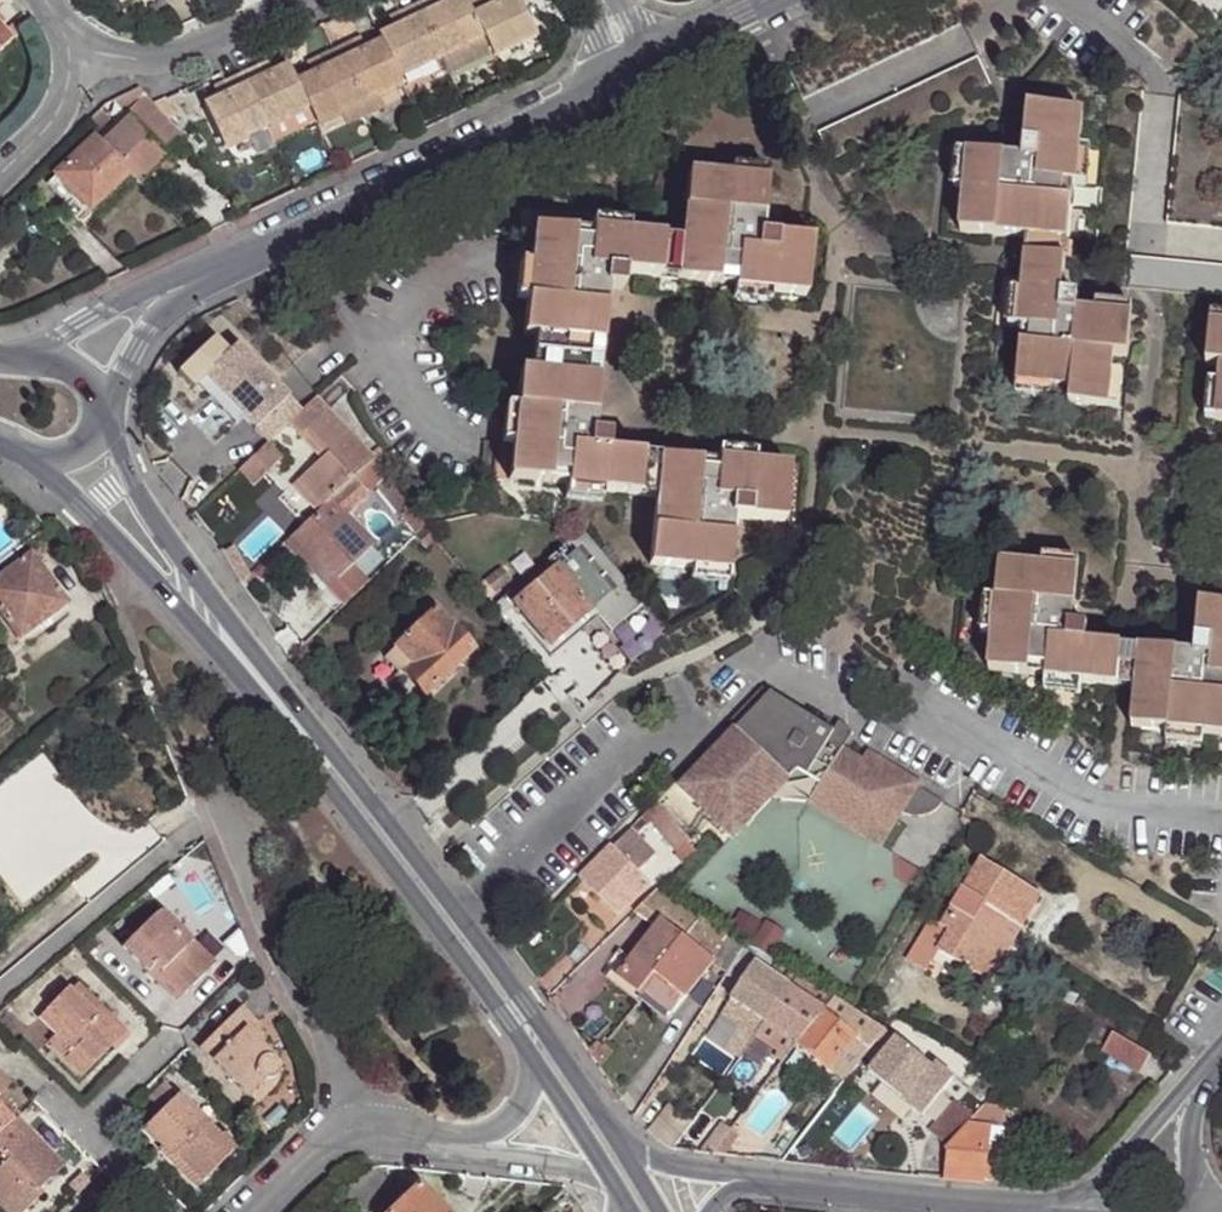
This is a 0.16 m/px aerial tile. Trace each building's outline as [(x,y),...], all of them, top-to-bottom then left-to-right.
[(442,59),(485,39),(468,5),(465,0),(456,0),(448,4),(438,9),(434,0),(429,0),(416,6),(442,59)] [(446,0),(434,0),(438,9),(448,4),(446,0)] [(485,39),(494,59),(537,38),(518,0),(504,0),(500,2),(491,6),(488,0),(478,0),(468,5),(485,39)] [(788,72),(802,100),(962,24),(950,0),(939,0),(788,72)] [(381,42),(399,79),(442,59),(416,6),(399,14),(403,23),(393,28),(378,35),(381,42)] [(399,14),(388,19),(393,28),(403,23),(399,14)] [(26,15),(7,34),(13,40),(30,23),(26,15)] [(13,40),(7,34),(0,27),(0,52),(13,40)] [(365,49),(360,39),(350,44),(355,54),(365,49)] [(333,52),(359,105),(402,85),(399,79),(381,42),(365,49),(355,54),(350,44),(333,52)] [(296,82),(315,121),(317,126),(359,105),(333,52),(316,60),(321,70),(311,75),(296,82)] [(978,57),(818,134),(831,162),(991,86),(978,57)] [(321,70),(316,60),(306,65),(311,75),(321,70)] [(273,73),(267,62),(257,67),(262,77),(273,73)] [(240,75),(266,129),(272,142),(315,121),(296,82),(288,65),(273,73),(262,77),(257,67),(240,75)] [(203,106),(223,150),(266,129),(240,75),(223,83),(228,94),(218,99),(203,106)] [(223,83),(213,88),(218,99),(228,94),(223,83)] [(404,89),(402,85),(359,105),(365,117),(386,107),(383,99),(404,89)] [(103,146),(130,173),(138,183),(166,155),(165,154),(181,137),(153,104),(139,88),(114,101),(131,119),(103,146)] [(1201,195),(1211,99),(1179,96),(1169,192),(1201,195)] [(365,117),(359,105),(317,126),(319,130),(340,120),(344,127),(365,117)] [(958,232),(1025,240),(1067,244),(1073,186),(1077,187),(1081,150),(1084,115),(1027,108),(1023,159),(1021,172),(1003,170),(1004,157),(966,154),(962,190),(958,232)] [(87,123),(97,133),(109,121),(100,111),(87,123)] [(48,184),(57,194),(65,185),(77,197),(89,212),(130,173),(103,146),(96,138),(48,184)] [(1090,151),(1081,150),(1077,187),(1086,188),(1090,151)] [(954,188),(962,190),(966,154),(957,153),(954,188)] [(1021,172),(1023,159),(1004,157),(1003,170),(1021,172)] [(768,170),(733,167),(731,175),(767,179),(768,170)] [(592,306),(594,288),(607,289),(621,291),(623,275),(734,285),(733,289),(769,294),(806,297),(812,240),(762,235),(749,234),(751,215),(763,217),(767,179),(731,175),(688,171),(680,238),(627,233),(591,230),(590,234),(534,229),(530,265),(527,300),(523,337),(534,339),(602,345),(605,307),(592,306)] [(68,206),(77,197),(65,185),(57,194),(68,206)] [(1166,224),(1221,230),(1221,197),(1201,195),(1169,192),(1166,224)] [(749,234),(762,235),(763,217),(751,215),(749,234)] [(591,230),(627,233),(628,224),(592,221),(591,230)] [(1067,244),(1025,240),(1024,257),(1065,261),(1067,244)] [(1021,330),(1015,388),(1052,392),(1070,393),(1069,407),(1109,411),(1113,374),(1115,356),(1128,357),(1131,317),(1095,314),(1094,314),(1093,326),(1075,324),(1076,312),(1078,299),(1062,297),(1065,261),(1024,257),(1020,293),(1017,330),(1021,330)] [(1221,298),(1221,266),(1130,257),(1127,289),(1191,295),(1221,298)] [(517,299),(527,300),(530,265),(521,264),(517,299)] [(592,306),(605,307),(607,289),(594,288),(592,306)] [(732,299),(768,303),(769,294),(733,289),(732,299)] [(1008,328),(1017,330),(1020,293),(1011,292),(1008,328)] [(1095,304),(1095,314),(1131,317),(1132,309),(1095,304)] [(1093,326),(1094,314),(1076,312),(1075,324),(1093,326)] [(1209,325),(1221,326),(1221,317),(1210,316),(1209,325)] [(1209,325),(1205,366),(1218,367),(1217,384),(1213,421),(1221,422),(1221,326),(1209,325)] [(259,328),(263,333),(260,336),(266,344),(272,339),(262,327),(259,328)] [(263,333),(259,328),(254,333),(258,338),(260,336),(263,333)] [(281,349),(272,339),(266,344),(274,353),(281,349)] [(534,339),(531,373),(599,378),(602,345),(534,339)] [(274,371),(245,340),(211,372),(241,402),(274,371)] [(581,434),(583,415),(596,417),(599,378),(531,373),(519,371),(516,409),(512,444),(509,480),(566,486),(565,490),(601,494),(655,499),(649,566),(692,570),(728,574),(732,536),(719,535),(721,517),(734,518),(784,523),(790,466),(754,463),(717,458),(716,463),(606,453),(608,437),(594,435),(581,434)] [(1122,375),(1113,374),(1109,411),(1118,412),(1122,375)] [(1205,420),(1213,421),(1217,384),(1209,384),(1205,420)] [(1052,392),(1015,388),(1014,397),(1051,401),(1052,392)] [(297,481),(322,508),(371,462),(375,459),(370,454),(316,397),(288,423),(300,437),(307,431),(328,455),(321,460),(297,481)] [(502,443),(512,444),(516,409),(506,408),(502,443)] [(581,434),(594,435),(596,417),(583,415),(581,434)] [(300,437),(321,460),(328,455),(307,431),(300,437)] [(245,468),(256,479),(276,461),(270,454),(275,448),(270,443),(245,468)] [(375,459),(389,448),(384,443),(370,454),(375,459)] [(718,449),(717,458),(754,463),(754,453),(718,449)] [(322,508),(317,512),(289,538),(310,560),(305,564),(339,600),(363,576),(351,565),(369,547),(374,543),(348,514),(377,488),(386,479),(371,462),(322,508)] [(377,488),(403,519),(412,511),(386,479),(377,488)] [(293,485),(317,512),(322,508),(297,481),(293,485)] [(565,490),(565,499),(601,502),(601,494),(565,490)] [(426,528),(412,511),(403,519),(416,536),(426,528)] [(719,535),(732,536),(734,518),(721,517),(719,535)] [(415,538),(416,536),(403,519),(393,526),(407,545),(415,538)] [(426,528),(416,536),(415,538),(427,550),(437,539),(426,528)] [(305,564),(310,560),(289,538),(283,544),(304,565),(305,564)] [(564,543),(505,598),(547,646),(591,609),(556,569),(573,554),(564,543)] [(369,547),(351,565),(363,576),(381,558),(369,547)] [(573,554),(556,569),(591,609),(615,589),(580,548),(573,554)] [(31,554),(0,577),(0,615),(19,642),(69,604),(31,554)] [(1042,558),(1041,567),(1078,571),(1079,562),(1042,558)] [(1078,571),(1041,567),(998,563),(994,600),(991,636),(987,671),(1045,676),(1044,681),(1081,685),(1117,688),(1121,648),(1085,644),(1087,628),(1072,626),(1059,626),(1061,607),(1074,608),(1078,571)] [(480,587),(489,599),(512,580),(503,569),(480,587)] [(726,583),(728,574),(692,570),(691,580),(726,583)] [(368,582),(363,576),(339,600),(344,605),(368,582)] [(981,635),(991,636),(994,600),(985,599),(981,635)] [(1198,604),(1194,655),(1192,668),(1174,666),(1175,653),(1138,649),(1134,690),(1130,728),(1167,732),(1203,736),(1221,738),(1221,607),(1198,604)] [(1072,626),(1074,608),(1061,607),(1059,626),(1072,626)] [(474,650),(435,609),(395,648),(413,667),(405,674),(426,696),(474,650)] [(591,609),(547,646),(553,654),(597,616),(591,609)] [(9,649),(19,642),(0,615),(0,637),(9,649)] [(405,674),(413,667),(395,648),(385,657),(403,676),(405,674)] [(1121,648),(1117,688),(1134,690),(1138,649),(1121,648)] [(1192,668),(1194,655),(1175,653),(1174,666),(1192,668)] [(1080,694),(1081,685),(1044,681),(1044,691),(1080,694)] [(737,730),(681,788),(734,838),(753,817),(748,812),(776,781),(809,802),(813,796),(858,824),(854,830),(878,845),(899,812),(904,814),(909,815),(915,815),(921,815),(926,814),(932,813),(937,811),(942,807),(946,804),(920,788),(921,786),(869,753),(865,762),(845,749),(832,741),(836,734),(835,733),(765,690),(731,723),(737,730)] [(832,741),(845,749),(854,734),(842,723),(835,733),(836,734),(832,741)] [(1167,732),(1166,742),(1202,746),(1203,736),(1167,732)] [(748,812),(753,817),(771,799),(809,802),(776,781),(748,812)] [(858,824),(813,796),(809,802),(854,830),(858,824)] [(651,820),(680,854),(687,845),(691,841),(657,802),(642,818),(647,824),(651,820)] [(580,880),(618,917),(650,884),(639,873),(656,856),(630,830),(580,880)] [(680,854),(674,860),(683,868),(696,853),(687,845),(680,854)] [(1041,896),(981,859),(941,926),(949,932),(937,951),(989,982),(1011,944),(998,937),(1009,920),(1022,927),(1041,896)] [(634,912),(656,928),(617,978),(639,996),(655,975),(700,917),(661,892),(658,889),(634,912)] [(215,964),(162,912),(161,912),(156,914),(123,947),(149,973),(155,966),(184,996),(215,964)] [(745,945),(700,917),(655,975),(686,999),(713,965),(727,974),(745,945)] [(937,951),(949,932),(941,926),(930,919),(906,961),(925,973),(937,951)] [(998,937),(1011,944),(1022,927),(1009,920),(998,937)] [(731,1000),(765,1023),(799,976),(762,954),(745,945),(727,974),(726,975),(741,987),(731,1000)] [(155,966),(149,973),(177,1002),(184,996),(155,966)] [(686,999),(655,975),(639,996),(670,1020),(686,999)] [(795,1043),(797,1044),(833,999),(799,976),(765,1023),(795,1043)] [(78,984),(71,991),(96,1016),(102,1009),(78,984)] [(67,1058),(83,1074),(111,1047),(115,1050),(129,1035),(102,1009),(96,1016),(71,991),(68,989),(39,1018),(56,1035),(73,1051),(67,1058)] [(854,1012),(833,999),(797,1044),(844,1082),(877,1042),(886,1032),(854,1012)] [(1080,999),(1076,1006),(1082,1008),(1085,1001),(1080,999)] [(722,1013),(757,1036),(765,1023),(731,1000),(722,1013)] [(260,1027),(241,1008),(200,1049),(249,1098),(266,1082),(269,1081),(274,1081),(278,1076),(280,1071),(279,1068),(278,1064),(275,1060),(260,1045),(251,1036),(257,1031),(260,1027)] [(781,1062),(795,1043),(765,1023),(757,1036),(778,1050),(773,1058),(781,1062)] [(257,1031),(251,1036),(260,1045),(266,1040),(257,1031)] [(877,1042),(880,1045),(868,1060),(871,1062),(875,1065),(870,1072),(869,1072),(883,1084),(924,1115),(954,1077),(935,1063),(932,1068),(894,1038),(886,1032),(877,1042)] [(1151,1056),(1112,1033),(1101,1051),(1141,1074),(1151,1056)] [(50,1041),(67,1058),(73,1051),(56,1035),(50,1041)] [(597,1042),(589,1051),(600,1068),(613,1054),(605,1046),(603,1048),(597,1042)] [(734,1059),(737,1061),(742,1055),(739,1052),(734,1059)] [(10,1084),(0,1074),(0,1094),(10,1084)] [(266,1082),(249,1098),(253,1102),(274,1081),(269,1081),(266,1082)] [(172,1154),(202,1183),(235,1149),(178,1095),(177,1096),(165,1084),(149,1100),(162,1112),(144,1131),(170,1156),(172,1154)] [(13,1120),(19,1115),(0,1095),(0,1106),(13,1120)] [(933,1130),(948,1145),(973,1116),(957,1103),(933,1130)] [(668,1105),(647,1132),(663,1144),(671,1150),(691,1123),(668,1105)] [(999,1182),(1003,1150),(987,1148),(990,1127),(1003,1129),(1005,1108),(985,1105),(945,1151),(947,1151),(944,1180),(983,1183),(983,1181),(999,1182)] [(13,1120),(0,1106),(0,1133),(13,1120)] [(0,1208),(13,1195),(27,1210),(42,1194),(39,1191),(34,1186),(40,1180),(44,1185),(64,1165),(17,1118),(0,1134),(0,1153),(8,1160),(0,1168),(0,1207),(0,1208)] [(987,1148),(1003,1150),(1005,1129),(1003,1129),(990,1127),(987,1148)] [(719,1129),(700,1152),(726,1155),(740,1137),(731,1130),(727,1136),(719,1129)] [(170,1156),(168,1158),(198,1187),(202,1183),(172,1154),(170,1156)] [(40,1180),(34,1186),(39,1191),(44,1185),(40,1180)] [(418,1186),(414,1190),(406,1182),(395,1192),(403,1201),(398,1205),(391,1197),(377,1210),(379,1211),(444,1211),(418,1186)] [(395,1192),(391,1197),(398,1205),(403,1201),(395,1192)] [(0,1208),(5,1211),(25,1211),(27,1210),(13,1195),(0,1208)]
